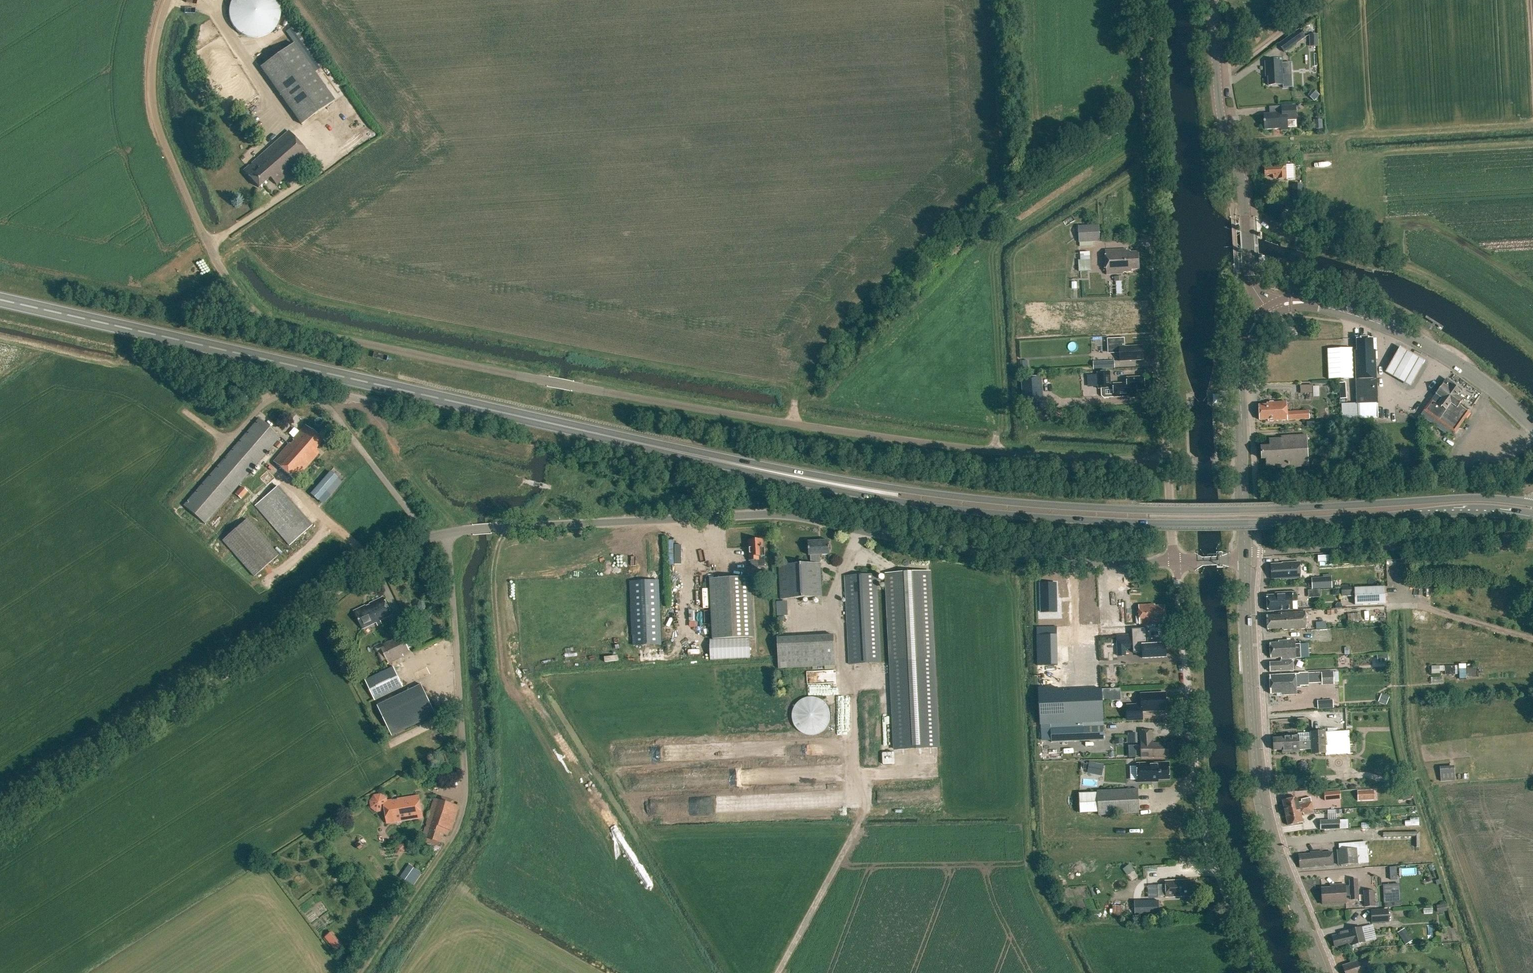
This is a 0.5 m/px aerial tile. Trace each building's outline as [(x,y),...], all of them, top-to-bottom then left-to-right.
[(228,12),(228,16),(228,19),(230,23),(231,26),(233,29),(236,31),(238,34),(241,36),(244,37),(248,38),(251,39),(255,39),(258,39),(262,38),(265,37),(268,35),(271,33),(274,30),(276,28),(278,25),(279,21),(280,18),(281,14),(281,11),(280,7),(279,4),(278,1),(278,0),(231,0),(230,2),(229,5),(228,9),(228,12)] [(1299,30),(1279,45),(1285,54),(1306,39),(1299,30)] [(1309,35),(1309,47),(1318,47),(1318,35),(1309,35)] [(260,67),(301,124),(334,101),(293,44),(260,67)] [(1266,75),(1268,75),(1268,86),(1283,85),(1281,61),(1265,62),(1266,75)] [(1280,129),(1280,131),(1287,130),(1287,120),(1296,119),(1295,106),(1282,107),(1282,114),(1264,115),(1265,130),(1280,129)] [(1323,120),(1315,121),(1315,129),(1323,129),(1323,120)] [(288,131),(243,170),(258,188),(270,177),(276,184),(309,155),(288,131)] [(1285,165),(1264,166),(1265,176),(1273,175),(1273,179),(1278,178),(1278,179),(1286,179),(1285,165)] [(1078,226),(1079,242),(1100,241),(1099,225),(1078,226)] [(1123,272),(1131,272),(1131,270),(1139,269),(1138,252),(1127,253),(1126,249),(1105,251),(1106,275),(1123,274),(1123,272)] [(1079,252),(1080,271),(1091,270),(1090,251),(1079,252)] [(1124,338),(1108,339),(1109,353),(1119,352),(1120,361),(1124,361),(1143,360),(1142,346),(1125,347),(1124,338)] [(1375,418),(1378,418),(1377,379),(1376,379),(1375,351),(1373,351),(1373,338),(1356,339),(1357,351),(1355,352),(1357,404),(1342,404),(1342,424),(1370,423),(1370,420),(1375,420),(1375,418)] [(1425,358),(1400,343),(1385,369),(1410,384),(1425,358)] [(1352,347),(1327,348),(1328,379),(1353,378),(1352,347)] [(1114,361),(1092,362),(1093,370),(1114,369),(1114,361)] [(1096,373),(1097,390),(1101,390),(1111,389),(1111,388),(1110,372),(1101,373),(1096,373)] [(1041,377),(1020,379),(1022,404),(1043,402),(1041,377)] [(1136,391),(1145,390),(1144,377),(1126,378),(1127,384),(1113,385),(1113,388),(1111,388),(1111,389),(1101,390),(1101,396),(1104,398),(1130,396),(1130,398),(1137,398),(1136,391)] [(1463,400),(1457,396),(1460,391),(1446,380),(1424,410),(1455,433),(1470,413),(1459,405),(1463,400)] [(1312,386),(1300,386),(1300,394),(1312,394),(1312,386)] [(1222,395),(1213,395),(1213,405),(1223,404),(1222,395)] [(1259,405),(1260,420),(1268,420),(1268,421),(1310,419),(1309,412),(1287,413),(1287,402),(1268,403),(1268,400),(1259,400),(1259,405)] [(258,418),(183,506),(205,524),(280,437),(258,418)] [(315,449),(323,440),(305,425),(273,462),(295,481),(319,452),(315,449)] [(1270,447),(1261,447),(1262,459),(1266,459),(1266,466),(1278,466),(1278,468),(1309,466),(1307,436),(1281,437),(1281,439),(1270,440),(1270,447)] [(330,472),(310,494),(318,501),(337,478),(330,472)] [(277,486),(254,506),(289,546),(312,526),(277,486)] [(241,487),(235,494),(241,499),(247,492),(241,487)] [(246,519),(222,540),(254,577),(278,555),(246,519)] [(762,540),(749,540),(750,561),(751,567),(759,567),(765,566),(764,556),(765,556),(764,548),(763,548),(762,540)] [(810,556),(811,564),(779,565),(781,599),(822,597),(820,555),(830,555),(829,541),(808,542),(809,556),(810,556)] [(1282,564),(1271,565),(1272,579),(1280,579),(1301,578),(1300,562),(1282,563),(1282,564)] [(886,574),(891,662),(895,750),(938,748),(929,571),(886,574)] [(876,574),(845,576),(849,665),(881,663),(876,574)] [(709,579),(712,640),(753,638),(750,577),(709,579)] [(1311,578),(1312,589),(1332,588),(1331,577),(1311,578)] [(1057,583),(1041,583),(1041,613),(1058,613),(1057,583)] [(1354,596),(1354,586),(1342,587),(1342,596),(1354,596)] [(1355,588),(1356,605),(1386,604),(1385,587),(1355,588)] [(1275,596),(1267,596),(1268,611),(1292,610),(1292,602),(1298,601),(1297,592),(1275,593),(1275,596)] [(364,629),(392,616),(383,598),(355,611),(364,629)] [(776,601),(777,615),(787,615),(787,601),(776,601)] [(1162,620),(1166,620),(1165,606),(1155,606),(1155,605),(1138,605),(1139,624),(1162,623),(1162,620)] [(1270,616),(1266,616),(1267,630),(1270,629),(1282,629),(1283,630),(1306,629),(1305,612),(1281,613),(1281,615),(1270,616)] [(1057,626),(1036,627),(1038,665),(1058,664),(1057,626)] [(1131,634),(1116,635),(1116,641),(1117,656),(1126,656),(1126,649),(1133,649),(1133,653),(1143,652),(1143,659),(1166,657),(1165,644),(1148,645),(1147,639),(1146,628),(1131,629),(1131,634)] [(373,649),(380,663),(386,659),(389,665),(404,658),(403,655),(410,651),(401,634),(373,649)] [(834,635),(777,638),(778,668),(835,665),(834,635)] [(1279,643),(1270,643),(1271,658),(1281,657),(1281,659),(1296,658),(1301,658),(1300,644),(1295,645),(1295,643),(1295,640),(1278,641),(1279,643)] [(1388,654),(1377,655),(1378,663),(1388,662),(1388,654)] [(1281,661),(1281,662),(1270,663),(1270,672),(1293,670),(1293,660),(1281,661)] [(1459,664),(1459,677),(1476,676),(1476,663),(1459,664)] [(1432,672),(1445,672),(1445,674),(1456,674),(1456,665),(1431,665),(1432,672)] [(376,701),(404,687),(395,668),(367,682),(376,701)] [(806,671),(807,683),(824,682),(824,670),(806,671)] [(1299,674),(1269,676),(1270,694),(1281,694),(1281,696),(1296,695),(1296,688),(1300,688),(1300,686),(1308,686),(1307,673),(1299,673),(1299,674)] [(1321,673),(1321,686),(1333,685),(1333,673),(1321,673)] [(395,737),(438,716),(424,685),(380,706),(395,737)] [(1039,726),(1103,723),(1101,690),(1057,692),(1057,688),(1037,689),(1039,726)] [(1141,694),(1141,705),(1126,705),(1127,721),(1142,720),(1142,712),(1166,711),(1165,696),(1160,697),(1160,693),(1141,694)] [(1383,695),(1380,703),(1386,705),(1389,697),(1383,695)] [(792,713),(792,716),(792,719),(793,723),(794,726),(796,729),(799,731),(802,733),(805,735),(808,735),(812,736),(815,735),(818,735),(821,733),(824,731),(827,729),(829,726),(830,723),(831,719),(831,716),(831,713),(830,709),(829,706),(827,703),(824,701),(821,699),(818,698),(815,697),(812,696),(808,697),(805,698),(802,699),(799,701),(796,703),(794,706),(793,709),(792,713)] [(1331,701),(1317,702),(1317,710),(1332,710),(1331,701)] [(1104,726),(1083,727),(1083,741),(1104,740),(1104,726)] [(1141,745),(1134,745),(1135,758),(1141,758),(1167,757),(1167,755),(1169,755),(1168,745),(1164,745),(1164,743),(1153,743),(1153,740),(1152,740),(1152,730),(1140,731),(1141,740),(1140,740),(1141,745)] [(1350,754),(1349,731),(1310,733),(1311,742),(1298,743),(1298,736),(1291,736),(1282,736),(1282,738),(1273,738),(1274,750),(1283,750),(1283,751),(1303,750),(1314,749),(1314,754),(1325,753),(1325,755),(1350,754)] [(882,764),(894,763),(894,752),(882,753),(882,764)] [(1088,762),(1086,774),(1095,776),(1097,764),(1088,762)] [(1169,762),(1136,764),(1136,784),(1158,783),(1158,781),(1169,781),(1169,762)] [(1455,771),(1440,772),(1441,784),(1456,782),(1455,771)] [(1089,793),(1079,794),(1080,813),(1098,812),(1099,815),(1139,813),(1137,789),(1097,791),(1097,793),(1089,793)] [(1358,801),(1373,801),(1373,790),(1357,791),(1358,801)] [(1325,801),(1340,800),(1340,792),(1324,793),(1325,801)] [(375,796),(371,802),(372,809),(377,812),(384,811),(386,808),(385,802),(387,801),(387,799),(381,795),(375,796)] [(387,801),(385,802),(386,808),(388,823),(422,818),(419,796),(400,799),(400,800),(387,801)] [(458,804),(440,799),(434,797),(426,822),(424,830),(430,832),(426,841),(438,845),(442,834),(446,835),(448,828),(450,828),(458,804)] [(1298,803),(1297,798),(1282,801),(1285,813),(1312,807),(1310,798),(1301,800),(1302,802),(1298,803)] [(1303,815),(1313,813),(1312,807),(1285,813),(1288,825),(1303,822),(1301,814),(1303,813),(1303,815)] [(1339,820),(1320,821),(1320,831),(1340,830),(1340,829),(1348,829),(1347,820),(1339,821),(1339,820)] [(1419,832),(1383,833),(1383,838),(1415,837),(1415,848),(1419,848),(1419,832)] [(1366,864),(1365,848),(1336,850),(1338,866),(1366,864)] [(1310,854),(1299,855),(1300,868),(1333,865),(1332,852),(1322,853),(1322,851),(1310,852),(1310,854)] [(413,885),(422,872),(409,863),(400,876),(413,885)] [(1398,883),(1397,867),(1389,867),(1390,880),(1393,880),(1393,883),(1398,883)] [(1157,886),(1149,887),(1149,900),(1125,901),(1126,920),(1139,920),(1139,919),(1146,918),(1146,916),(1159,916),(1159,901),(1158,901),(1158,897),(1166,896),(1166,897),(1181,896),(1181,894),(1194,893),(1193,882),(1190,883),(1190,880),(1165,881),(1166,885),(1157,885),(1157,886)] [(1336,885),(1336,887),(1321,888),(1322,905),(1346,903),(1345,896),(1350,896),(1351,900),(1358,899),(1357,880),(1349,880),(1350,886),(1345,886),(1345,884),(1336,885)] [(1384,886),(1384,903),(1393,903),(1392,885),(1384,886)] [(1364,907),(1375,907),(1374,891),(1363,892),(1364,907)] [(1447,904),(1436,905),(1437,913),(1448,911),(1447,904)] [(1370,910),(1371,924),(1388,923),(1387,909),(1370,910)] [(1340,932),(1341,935),(1332,937),(1334,947),(1352,943),(1352,945),(1365,942),(1361,927),(1340,932)] [(1405,944),(1412,940),(1407,931),(1400,936),(1405,944)] [(1364,972),(1370,971),(1368,966),(1363,968),(1360,960),(1342,966),(1345,972),(1365,972),(1364,972)]
